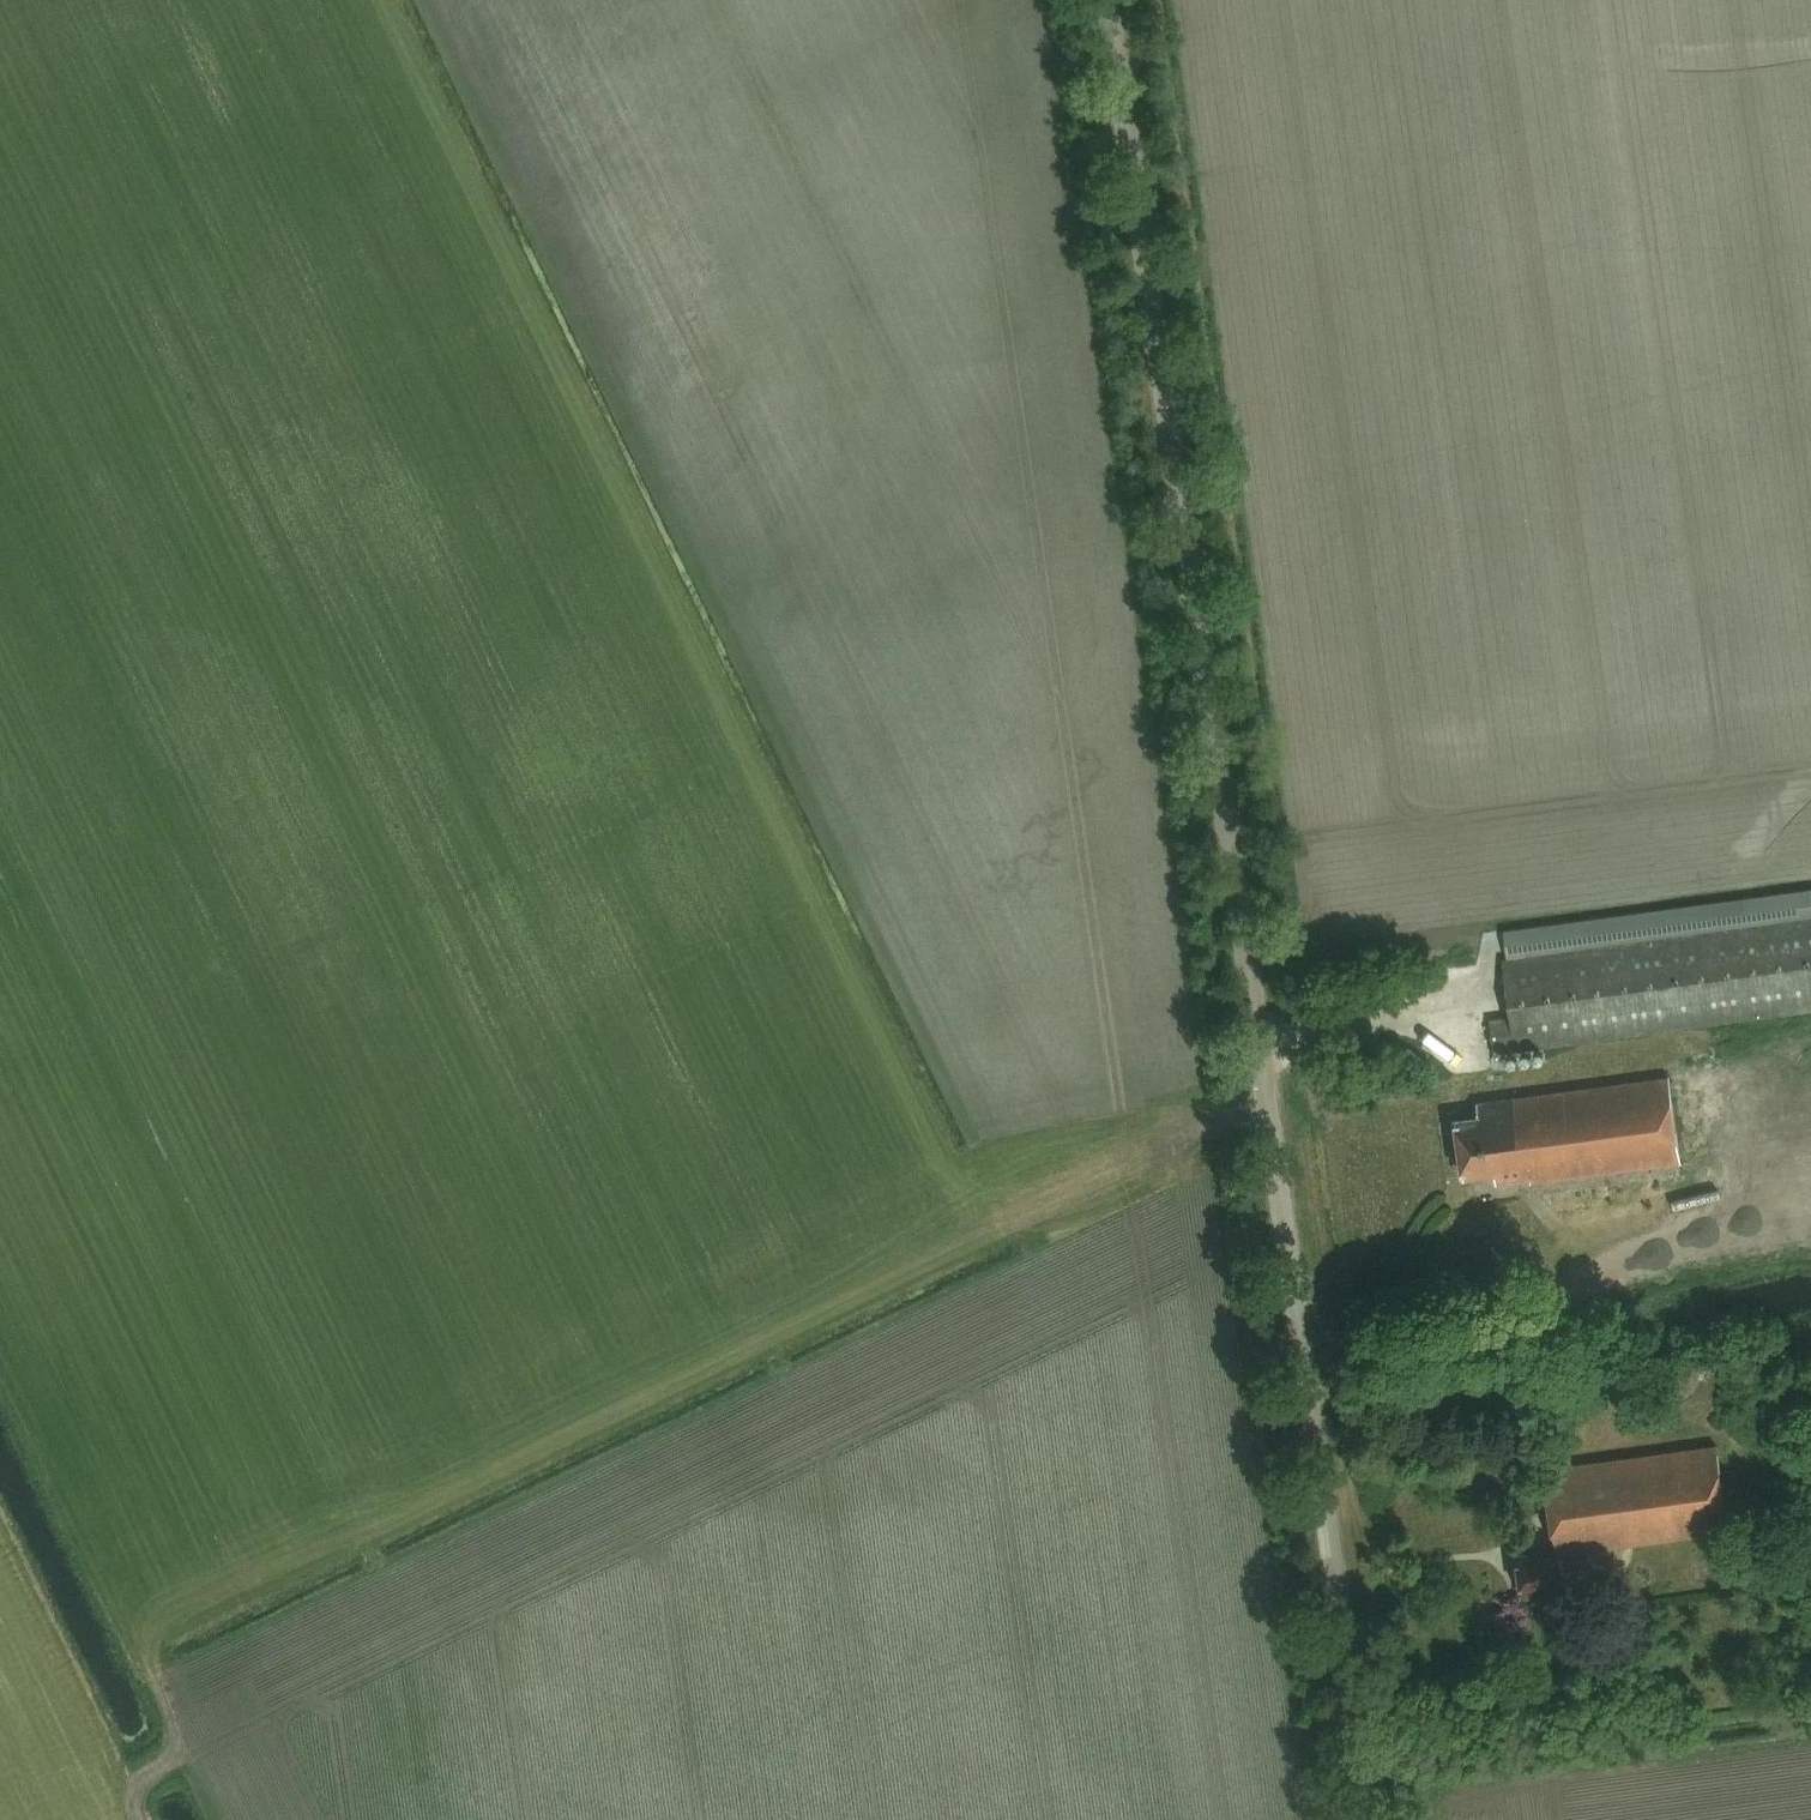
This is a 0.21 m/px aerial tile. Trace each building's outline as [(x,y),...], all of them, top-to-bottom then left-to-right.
[(1502,961),(1510,1017),(1489,1020),(1493,1055),(1810,1013),(1810,919),(1502,961)] [(1481,1119),(1458,1122),(1466,1179),(1497,1175),(1499,1186),(1531,1182),(1532,1186),(1680,1166),(1668,1077),(1479,1103),(1481,1119)] [(1556,1548),(1541,1550),(1542,1554),(1518,1557),(1523,1599),(1564,1594),(1562,1579),(1566,1579),(1563,1554),(1727,1533),(1716,1448),(1546,1470),(1556,1548)]
